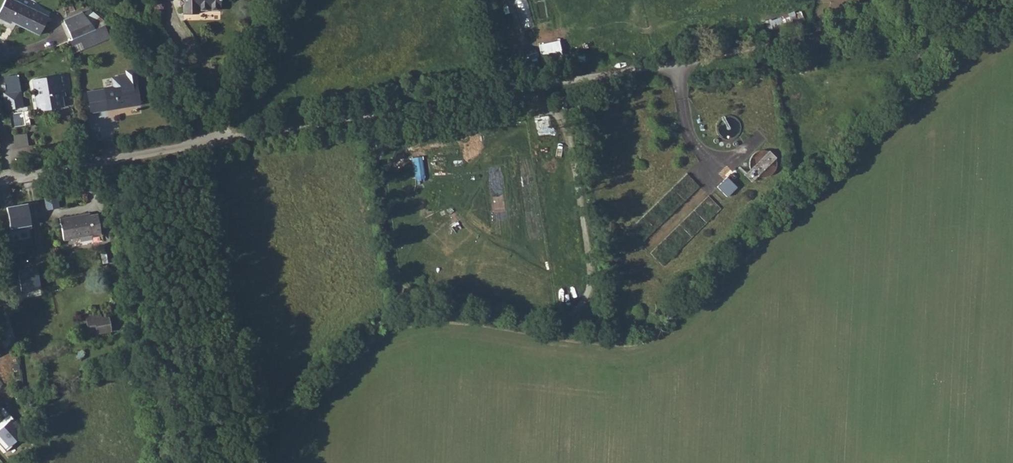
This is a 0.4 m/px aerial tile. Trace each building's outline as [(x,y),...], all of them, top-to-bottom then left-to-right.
[(184,16),(197,15),(197,11),(221,9),(220,0),(182,0),(184,16)] [(0,14),(0,26),(10,31),(12,28),(38,41),(47,23),(6,4),(0,14)] [(67,26),(74,46),(83,42),(99,36),(87,19),(67,26)] [(86,53),(96,50),(110,44),(109,39),(106,33),(99,36),(83,42),(86,53)] [(540,43),(542,61),(563,58),(561,41),(540,43)] [(113,101),(103,102),(106,123),(139,118),(137,98),(135,87),(132,85),(129,85),(127,88),(127,90),(115,92),(113,94),(113,101)] [(58,86),(33,89),(34,106),(37,106),(39,121),(61,118),(60,108),(63,108),(62,101),(62,97),(59,97),(58,86)] [(6,109),(24,108),(22,89),(4,91),(6,109)] [(745,173),(751,180),(777,158),(767,146),(748,162),(752,167),(745,173)] [(728,176),(718,186),(728,196),(738,186),(728,176)] [(83,221),(54,227),(58,248),(87,242),(87,244),(96,242),(92,221),(83,223),(83,221)] [(92,315),(76,318),(79,339),(91,337),(91,335),(103,333),(101,318),(93,319),(92,315)]
